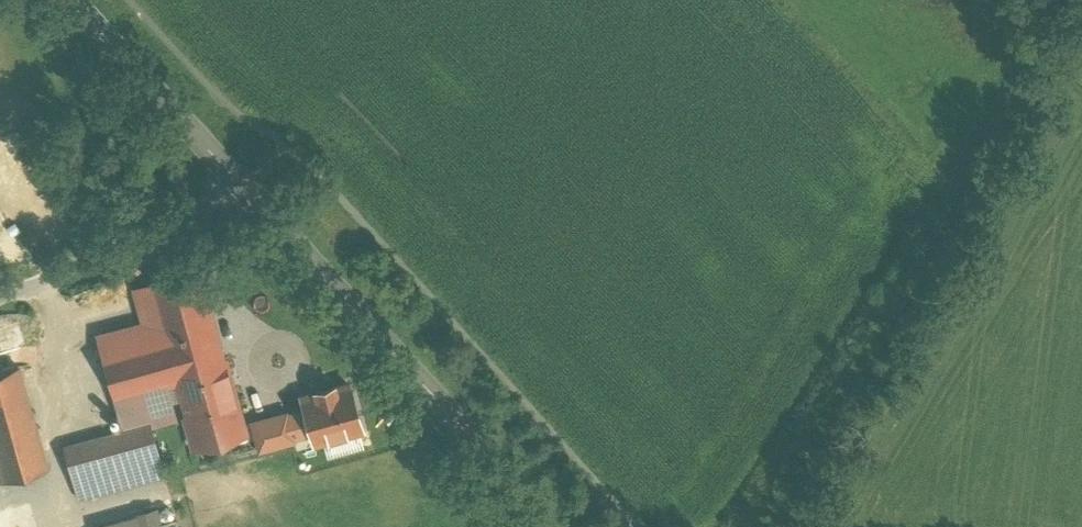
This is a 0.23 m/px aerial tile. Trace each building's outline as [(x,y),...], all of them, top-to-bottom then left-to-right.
[(251,419),(208,263),(128,285),(139,323),(99,335),(125,428),(152,422),(154,427),(174,421),(165,387),(174,384),(194,455),(257,437),(251,419)] [(18,366),(0,371),(0,480),(47,467),(18,366)] [(306,411),(293,415),(299,435),(311,432),(314,440),(358,428),(345,386),(303,398),(306,411)] [(293,415),(292,408),(251,419),(257,437),(261,455),(301,443),(299,435),(293,415)] [(76,497),(165,475),(154,427),(152,422),(125,428),(63,443),(76,497)] [(30,506),(0,513),(0,526),(35,526),(30,506)] [(105,526),(178,526),(176,518),(161,522),(156,507),(104,522),(105,526)]
